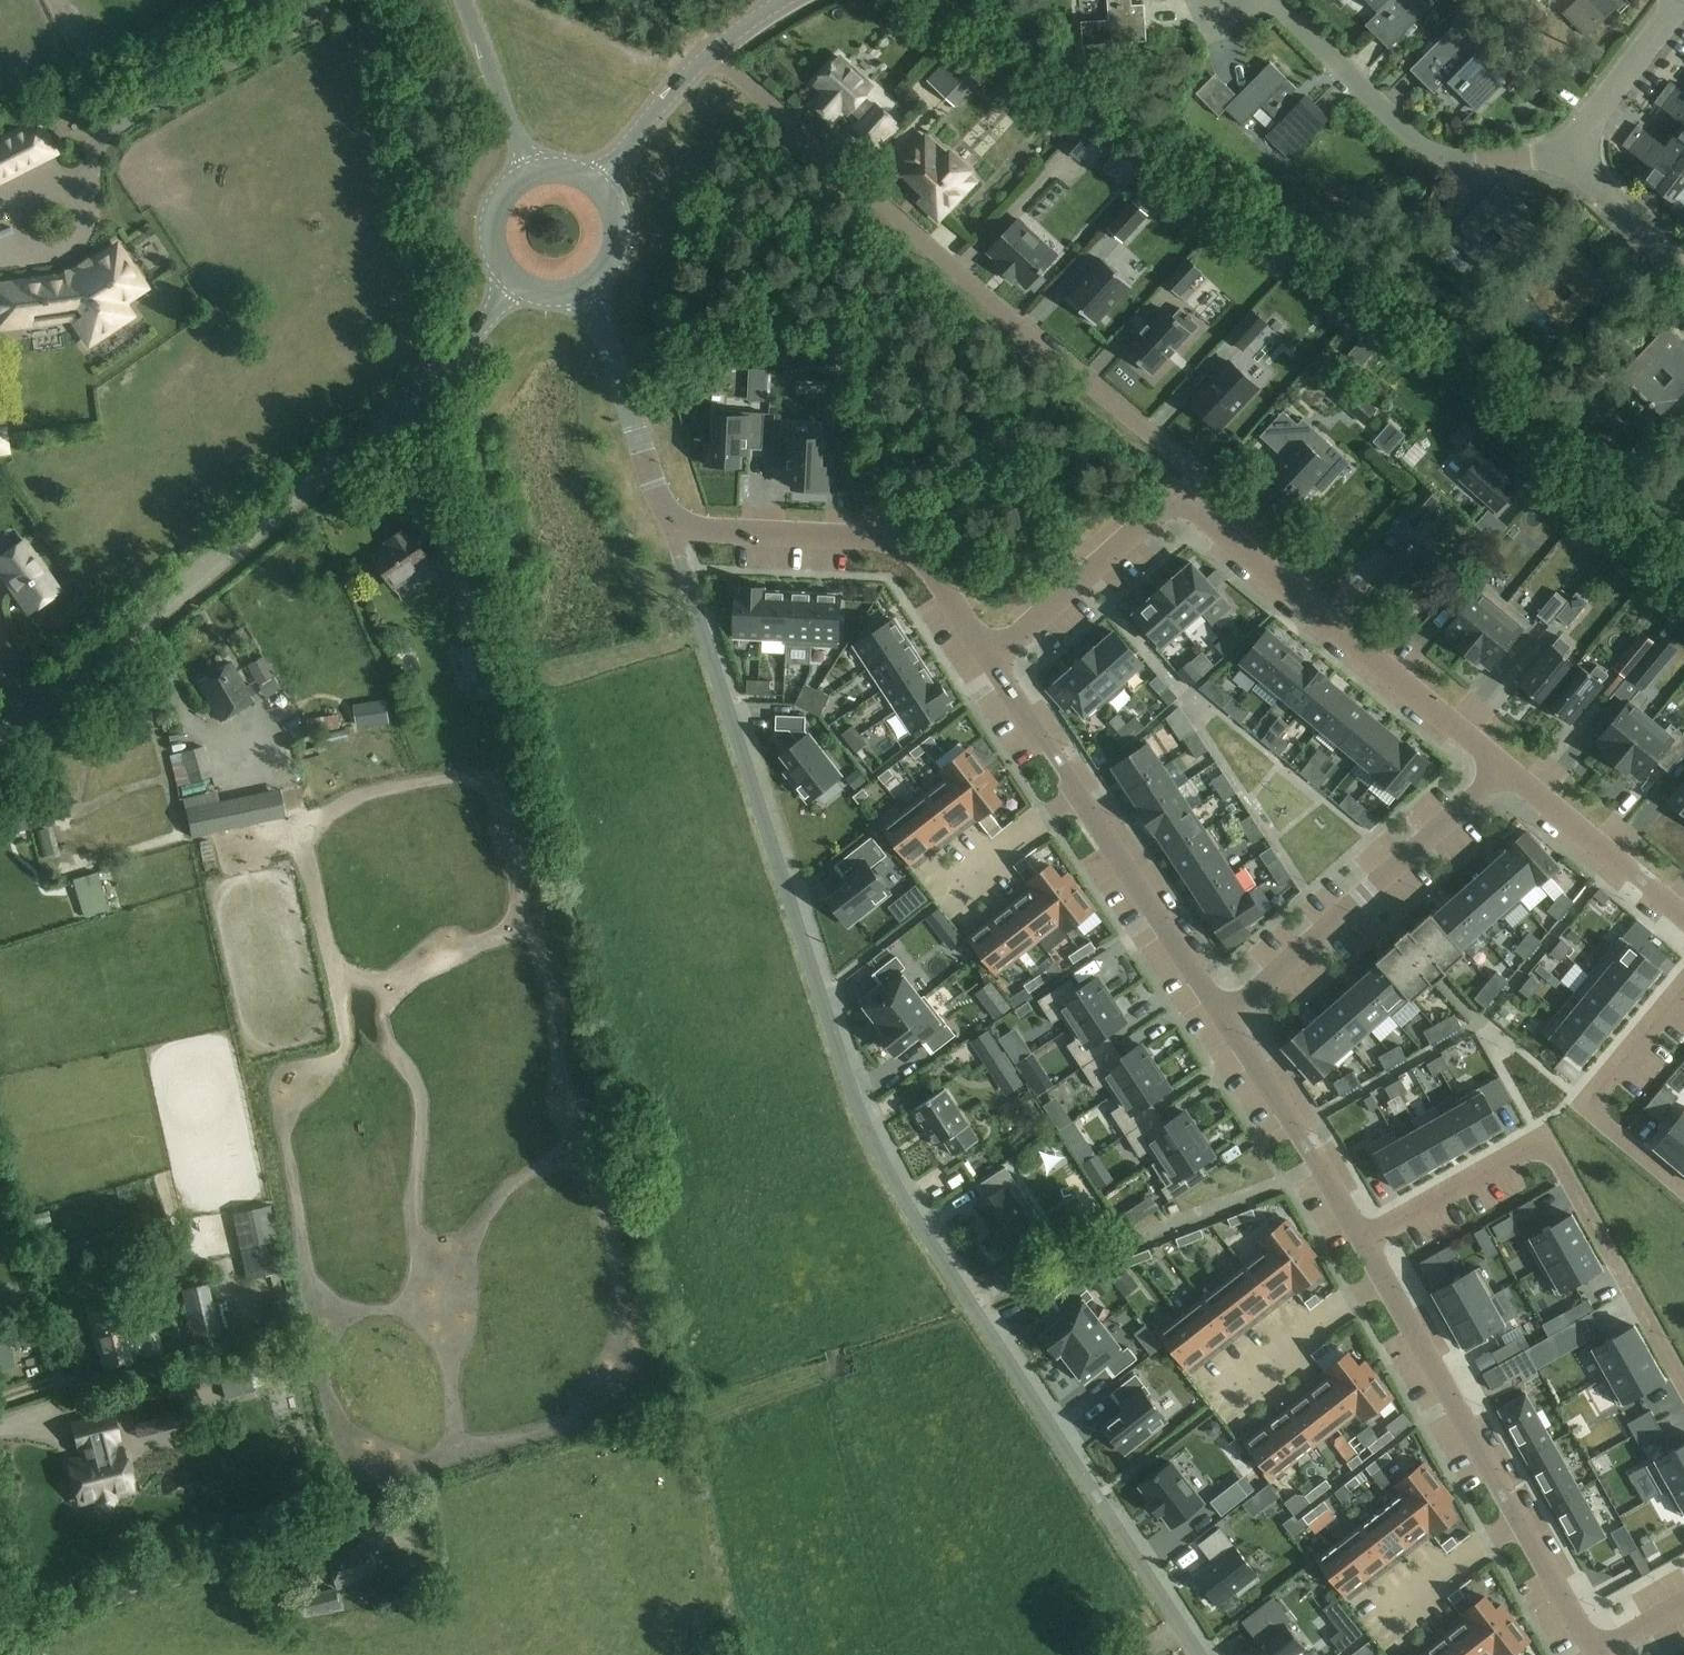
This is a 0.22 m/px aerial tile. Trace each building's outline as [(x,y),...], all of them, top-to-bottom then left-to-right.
[(1144,0),(1108,0),(1109,18),(1081,20),(1082,44),(1147,40),(1144,0)] [(1431,0),(1370,0),(1380,9),(1365,25),(1389,49),(1434,3),(1431,0)] [(1620,0),(1576,0),(1577,2),(1566,13),(1586,34),(1620,0)] [(934,32),(924,22),(912,36),(922,45),(934,32)] [(1433,93),(1449,77),(1478,107),(1499,86),(1487,74),(1496,65),(1455,24),(1410,69),(1433,93)] [(1594,43),(1587,53),(1600,61),(1606,51),(1594,43)] [(928,80),(955,105),(986,71),(960,46),(928,80)] [(873,87),(839,57),(815,84),(824,92),(813,104),(831,120),(842,108),(849,114),(851,111),(861,121),(855,128),(875,147),(897,123),(876,104),(874,106),(864,97),(873,87)] [(1218,116),(1225,109),(1241,125),(1260,105),(1279,124),(1268,136),(1289,156),(1326,118),(1306,98),(1293,110),(1284,101),(1296,88),(1270,62),(1237,95),(1223,82),(1204,102),(1218,116)] [(1662,92),(1683,109),(1683,93),(1670,82),(1662,92)] [(1655,102),(1683,123),(1674,134),(1683,142),(1683,109),(1662,92),(1655,102)] [(52,151),(37,120),(0,139),(0,177),(52,151)] [(1063,144),(1063,145),(1079,160),(1101,136),(1084,121),(1063,144)] [(1630,134),(1683,175),(1683,142),(1674,134),(1666,146),(1638,124),(1630,134)] [(1651,166),(1642,177),(1673,200),(1683,186),(1683,175),(1630,134),(1622,145),(1651,166)] [(925,137),(897,167),(925,193),(919,200),(938,219),(973,181),(966,174),(969,170),(950,153),(946,157),(925,137)] [(1168,190),(1155,178),(1133,202),(1146,214),(1168,190)] [(1491,276),(1538,226),(1496,186),(1449,236),(1491,276)] [(1133,201),(1108,228),(1122,241),(1147,215),(1146,214),(1133,202),(1133,201)] [(1057,255),(1042,241),(1018,219),(988,251),(1000,262),(996,266),(1012,281),(1015,277),(1027,288),(1029,285),(1035,290),(1045,279),(1040,274),(1057,255)] [(70,315),(87,341),(128,314),(120,301),(143,286),(115,245),(71,274),(0,284),(0,325),(70,315)] [(1130,286),(1131,285),(1103,259),(1102,260),(1103,261),(1069,297),(1068,297),(1067,298),(1095,324),(1096,323),(1130,286)] [(1201,272),(1187,259),(1166,282),(1180,295),(1201,272)] [(1153,374),(1168,358),(1169,359),(1177,351),(1175,349),(1183,341),(1197,326),(1190,320),(1192,318),(1188,314),(1186,316),(1180,310),(1181,309),(1180,308),(1172,316),(1164,309),(1149,325),(1148,324),(1140,332),(1142,333),(1127,349),(1153,374)] [(1267,324),(1253,311),(1229,336),(1243,350),(1267,324)] [(1481,311),(1473,320),(1478,326),(1487,317),(1481,311)] [(1618,376),(1661,416),(1683,392),(1683,343),(1666,326),(1618,376)] [(808,350),(807,364),(827,365),(828,351),(808,350)] [(1381,384),(1396,368),(1384,357),(1369,373),(1381,384)] [(1580,371),(1590,380),(1600,368),(1591,359),(1580,371)] [(1204,422),(1214,431),(1217,428),(1219,430),(1258,388),(1229,361),(1190,403),(1207,419),(1204,422)] [(749,399),(766,399),(767,387),(750,386),(749,399)] [(1364,423),(1376,410),(1351,388),(1340,401),(1364,423)] [(714,444),(707,443),(706,464),(741,466),(741,454),(749,454),(749,448),(763,449),(765,412),(716,410),(714,444)] [(1309,434),(1298,424),(1283,411),(1260,436),(1276,450),(1278,447),(1288,456),(1285,459),(1267,478),(1275,485),(1271,489),(1284,502),(1288,497),(1296,504),(1300,500),(1304,504),(1318,489),(1322,493),(1337,477),(1328,469),(1342,454),(1314,428),(1309,434)] [(1460,479),(1496,511),(1516,489),(1507,481),(1523,463),(1483,427),(1457,456),(1470,468),(1460,479)] [(823,439),(774,437),(772,468),(786,469),(786,475),(794,475),(793,487),(828,489),(829,468),(821,467),(823,439)] [(1429,511),(1438,500),(1439,499),(1425,488),(1402,516),(1415,527),(1429,511)] [(1339,503),(1331,511),(1346,525),(1353,517),(1339,503)] [(1495,540),(1506,527),(1489,511),(1477,524),(1495,540)] [(1607,527),(1597,538),(1605,545),(1615,534),(1607,527)] [(374,558),(394,588),(430,563),(438,574),(457,562),(442,539),(424,551),(408,528),(391,539),(394,545),(374,558)] [(1436,559),(1410,538),(1377,578),(1402,600),(1436,559)] [(59,590),(23,540),(0,556),(0,574),(28,612),(59,590)] [(1173,580),(1201,612),(1221,594),(1192,563),(1173,579),(1173,580)] [(1507,602),(1474,574),(1449,601),(1462,611),(1446,631),(1456,639),(1453,642),(1465,653),(1507,602)] [(1152,597),(1153,598),(1154,597),(1182,629),(1201,612),(1173,580),(1173,579),(1172,578),(1152,597)] [(735,637),(761,638),(763,591),(765,591),(765,588),(742,587),(742,590),(737,590),(735,637)] [(763,591),(761,638),(785,639),(787,639),(789,592),(765,591),(763,591)] [(1569,601),(1557,591),(1537,615),(1549,625),(1556,616),(1569,601)] [(785,645),(812,646),(814,594),(789,592),(787,639),(785,639),(785,645)] [(1556,616),(1568,626),(1588,602),(1576,592),(1569,601),(1556,616)] [(840,595),(814,594),(812,646),(838,647),(840,595)] [(1153,598),(1134,615),(1162,646),(1182,629),(1154,597),(1153,598)] [(1490,668),(1530,620),(1507,602),(1465,653),(1477,663),(1480,659),(1490,668)] [(855,645),(869,667),(909,642),(894,620),(890,622),(887,617),(876,625),(879,630),(855,645)] [(1233,630),(1224,638),(1233,648),(1242,641),(1233,630)] [(1258,683),(1289,647),(1268,630),(1238,666),(1258,683)] [(1123,681),(1124,680),(1143,664),(1114,632),(1095,649),(1094,649),(1123,681)] [(1560,636),(1520,684),(1543,704),(1578,663),(1577,662),(1575,664),(1564,655),(1571,646),(1560,636)] [(1629,674),(1644,687),(1676,649),(1661,636),(1629,674)] [(1224,638),(1215,645),(1225,656),(1233,648),(1224,638)] [(488,642),(465,647),(459,649),(466,685),(478,682),(482,700),(508,694),(504,675),(496,677),(488,642)] [(909,642),(869,667),(884,689),(923,663),(909,642)] [(1634,642),(1614,667),(1626,677),(1646,653),(1634,642)] [(1281,695),(1309,662),(1308,661),(1308,662),(1289,647),(1258,683),(1259,684),(1262,680),(1281,695)] [(1074,666),(1075,667),(1076,666),(1107,702),(1127,684),(1124,680),(1123,681),(1094,649),(1095,649),(1094,648),(1074,666)] [(257,685),(274,676),(263,656),(246,666),(257,685)] [(245,686),(230,662),(197,682),(221,721),(252,702),(248,695),(253,692),(249,684),(245,686)] [(1297,716),(1328,678),(1309,662),(1281,695),(1300,711),(1296,715),(1297,716)] [(923,663),(884,689),(898,710),(937,684),(936,683),(923,663)] [(1578,663),(1543,704),(1544,705),(1546,703),(1569,722),(1609,674),(1597,665),(1590,673),(1578,663)] [(1088,719),(1107,702),(1076,666),(1075,667),(1049,690),(1065,708),(1072,702),(1088,719)] [(1190,668),(1181,675),(1191,686),(1199,678),(1190,668)] [(1317,732),(1347,695),(1328,680),(1329,679),(1328,678),(1297,716),(1317,732)] [(759,680),(748,679),(747,694),(759,694),(759,680)] [(771,681),(759,680),(759,694),(770,695),(771,681)] [(938,681),(936,683),(937,684),(898,710),(912,732),(951,706),(948,702),(951,700),(938,681)] [(818,689),(805,683),(800,694),(813,700),(818,689)] [(1169,686),(1160,694),(1169,705),(1178,697),(1169,686)] [(830,695),(818,689),(813,700),(825,705),(830,695)] [(1616,763),(1651,721),(1639,710),(1649,698),(1639,690),(1596,741),(1607,750),(1604,753),(1616,763)] [(813,700),(800,694),(795,704),(808,710),(813,700)] [(1339,744),(1366,712),(1347,695),(1317,732),(1317,733),(1321,728),(1339,744)] [(1231,715),(1241,703),(1232,696),(1222,707),(1231,715)] [(825,705),(813,700),(808,710),(820,716),(825,705)] [(389,720),(387,703),(354,707),(357,725),(389,720)] [(1250,711),(1241,703),(1231,715),(1241,722),(1250,711)] [(1181,737),(1194,727),(1178,705),(1165,715),(1181,737)] [(1359,760),(1386,728),(1366,712),(1339,744),(1359,760)] [(790,730),(800,742),(783,755),(793,768),(786,773),(808,801),(840,775),(809,735),(805,730),(806,716),(776,715),(776,730),(790,730)] [(1136,716),(1127,724),(1136,734),(1145,726),(1136,716)] [(1661,755),(1675,766),(1683,755),(1683,734),(1671,723),(1664,731),(1651,721),(1616,763),(1628,773),(1631,770),(1641,779),(1661,755)] [(1118,731),(1128,742),(1136,734),(1127,724),(1118,731)] [(860,734),(853,725),(842,734),(849,743),(860,734)] [(1280,736),(1271,728),(1261,739),(1270,747),(1280,736)] [(1378,777),(1407,743),(1406,742),(1405,743),(1386,728),(1359,760),(1378,776),(1377,777),(1378,777)] [(1202,740),(1195,730),(1183,738),(1190,748),(1202,740)] [(868,743),(860,734),(849,743),(857,752),(868,743)] [(934,761),(945,753),(931,735),(920,744),(926,750),(934,761)] [(1289,744),(1280,736),(1270,747),(1280,755),(1289,744)] [(1209,750),(1202,740),(1190,748),(1196,758),(1209,750)] [(1419,784),(1434,766),(1407,743),(1378,777),(1398,794),(1411,778),(1419,784)] [(910,752),(915,759),(926,750),(920,744),(910,752)] [(1163,766),(1149,744),(1113,767),(1128,789),(1163,766)] [(191,781),(212,776),(204,746),(183,752),(191,781)] [(960,794),(989,772),(969,748),(940,770),(947,779),(947,778),(960,794)] [(1319,768),(1310,761),(1300,772),(1309,780),(1319,768)] [(1177,787),(1163,766),(1128,789),(1141,809),(1140,810),(1141,811),(1177,787)] [(889,768),(878,776),(884,783),(894,775),(889,768)] [(1328,776),(1319,768),(1309,780),(1319,787),(1328,776)] [(857,770),(848,778),(855,788),(865,780),(857,770)] [(989,772),(960,794),(975,814),(974,814),(978,820),(1001,802),(991,788),(997,783),(989,772)] [(1230,782),(1223,772),(1211,780),(1218,790),(1230,782)] [(975,814),(960,794),(947,778),(947,779),(926,795),(954,830),(974,814),(975,814)] [(1667,801),(1683,815),(1683,781),(1667,801)] [(1237,792),(1230,782),(1218,790),(1224,800),(1237,792)] [(1155,832),(1191,808),(1177,787),(1141,811),(1155,832)] [(869,795),(863,788),(853,796),(858,803),(869,795)] [(1358,801),(1349,793),(1339,804),(1348,812),(1358,801)] [(284,817),(279,794),(186,814),(191,837),(284,817)] [(954,830),(926,795),(905,811),(933,847),(954,830)] [(1367,809),(1358,801),(1348,812),(1358,820),(1367,809)] [(1233,804),(1227,807),(1230,812),(1236,808),(1233,804)] [(23,808),(9,810),(13,832),(26,830),(23,808)] [(1204,828),(1191,808),(1155,832),(1155,833),(1156,832),(1170,853),(1209,826),(1204,828)] [(905,811),(884,828),(911,864),(933,847),(905,811)] [(1258,825),(1251,815),(1239,823),(1246,833),(1258,825)] [(997,821),(986,830),(992,837),(1003,829),(997,821)] [(1264,835),(1258,825),(1246,833),(1252,843),(1264,835)] [(1223,848),(1209,826),(1170,853),(1183,873),(1223,848)] [(1507,849),(1508,850),(1509,849),(1537,881),(1536,881),(1541,886),(1561,868),(1528,831),(1507,849)] [(836,864),(845,875),(850,882),(829,899),(849,924),(889,893),(870,868),(886,855),(871,836),(836,864)] [(1197,895),(1233,872),(1219,851),(1224,848),(1223,848),(1183,873),(1197,895)] [(1508,850),(1490,866),(1518,898),(1519,897),(1536,881),(1537,881),(1509,849),(1508,850)] [(1030,864),(1025,857),(1014,865),(1020,873),(1030,864)] [(1286,867),(1279,857),(1267,865),(1273,875),(1286,867)] [(1047,907),(1076,884),(1067,873),(1061,878),(1050,865),(1028,883),(1032,888),(1032,887),(1047,907)] [(1490,866),(1471,883),(1499,914),(1498,915),(1502,919),(1522,901),(1519,897),(1518,898),(1490,866)] [(1292,877),(1286,867),(1273,875),(1280,885),(1292,877)] [(97,872),(72,880),(83,917),(108,909),(97,872)] [(1246,892),(1233,872),(1197,895),(1211,915),(1210,916),(1210,917),(1248,892),(1247,891),(1246,892)] [(1452,899),(1480,931),(1498,915),(1499,914),(1471,883),(1452,899)] [(1095,909),(1076,884),(1047,907),(1060,922),(1059,923),(1066,932),(1095,909)] [(901,920),(928,899),(917,886),(890,907),(901,920)] [(1032,887),(1032,888),(1011,904),(1039,939),(1059,923),(1060,922),(1047,907),(1032,887)] [(1600,888),(1594,895),(1604,904),(1610,897),(1600,888)] [(1262,914),(1248,892),(1210,917),(1230,947),(1250,934),(1245,926),(1262,914)] [(1574,901),(1563,892),(1555,901),(1566,910),(1574,901)] [(1433,916),(1461,948),(1462,947),(1480,931),(1452,899),(1433,916)] [(1566,910),(1555,901),(1547,910),(1559,920),(1566,910)] [(1039,939),(1011,904),(990,920),(1018,955),(1039,939)] [(939,909),(927,918),(936,929),(947,920),(939,909)] [(1461,948),(1433,916),(1431,912),(1410,930),(1409,929),(1395,941),(1396,943),(1376,961),(1379,964),(1380,964),(1411,999),(1411,1000),(1431,983),(1433,985),(1447,972),(1446,970),(1466,952),(1462,947),(1461,948)] [(1018,955),(990,920),(969,937),(996,972),(1018,955)] [(1631,927),(1646,939),(1652,932),(1637,920),(1631,927)] [(1541,941),(1530,931),(1522,941),(1533,950),(1541,941)] [(1562,939),(1556,946),(1566,955),(1572,948),(1562,939)] [(1091,941),(1080,948),(1085,956),(1096,948),(1091,941)] [(1533,950),(1522,941),(1514,950),(1526,959),(1533,950)] [(1629,943),(1613,962),(1644,988),(1660,969),(1629,943)] [(1556,946),(1550,953),(1560,962),(1566,955),(1556,946)] [(1085,956),(1080,948),(1069,955),(1074,963),(1085,956)] [(861,1000),(883,1029),(921,999),(920,998),(900,972),(906,967),(896,956),(874,973),(883,984),(861,1000)] [(1613,962),(1597,980),(1629,1007),(1644,988),(1613,962)] [(1379,964),(1361,980),(1389,1012),(1388,1013),(1392,1017),(1392,1016),(1411,1000),(1411,999),(1380,964),(1379,964)] [(1546,978),(1551,973),(1540,964),(1536,970),(1546,978)] [(1046,970),(1035,977),(1040,985),(1051,977),(1046,970)] [(1508,980),(1497,971),(1489,980),(1500,990),(1508,980)] [(1531,976),(1525,983),(1536,991),(1541,985),(1531,976)] [(1040,985),(1035,977),(1024,985),(1029,992),(1040,985)] [(1062,1016),(1069,1027),(1112,1000),(1097,977),(1071,995),(1064,983),(1038,1000),(1053,1022),(1062,1016)] [(1361,980),(1342,997),(1370,1029),(1388,1013),(1389,1012),(1361,980)] [(1493,999),(1500,990),(1489,980),(1482,989),(1493,999)] [(1597,980),(1582,999),(1614,1025),(1629,1007),(1597,980)] [(1525,983),(1519,990),(1530,998),(1536,991),(1525,983)] [(1485,1007),(1493,999),(1482,989),(1474,998),(1485,1007)] [(925,995),(920,998),(921,999),(883,1029),(885,1030),(881,1034),(896,1053),(920,1035),(933,1052),(956,1035),(925,995)] [(988,1007),(996,1018),(1010,1007),(1002,996),(988,1007)] [(1351,1045),(1370,1029),(1342,997),(1323,1014),(1351,1045)] [(1582,999),(1567,1017),(1598,1044),(1614,1025),(1582,999)] [(1127,1022),(1112,1000),(1069,1027),(1077,1039),(1068,1045),(1082,1067),(1108,1050),(1101,1039),(1127,1022)] [(1304,1031),(1332,1062),(1333,1062),(1351,1045),(1323,1014),(1305,1030),(1304,1031)] [(1462,1026),(1455,1014),(1444,1019),(1452,1032),(1462,1026)] [(1567,1017),(1550,1037),(1582,1063),(1598,1044),(1567,1017)] [(1452,1032),(1444,1019),(1434,1025),(1441,1038),(1452,1032)] [(1441,1038),(1434,1025),(1424,1031),(1431,1044),(1441,1038)] [(1332,1062),(1304,1031),(1305,1030),(1304,1029),(1283,1047),(1313,1081),(1333,1063),(1333,1062),(1332,1062)] [(972,1041),(994,1073),(997,1071),(1003,1079),(1014,1072),(988,1031),(972,1041)] [(1108,1050),(1082,1067),(1097,1089),(1106,1083),(1113,1094),(1156,1066),(1141,1044),(1115,1061),(1108,1050)] [(1407,1057),(1400,1045),(1389,1051),(1396,1063),(1407,1057)] [(1396,1063),(1389,1051),(1379,1056),(1386,1069),(1396,1063)] [(1443,1055),(1435,1059),(1441,1071),(1449,1067),(1443,1055)] [(1435,1059),(1427,1064),(1433,1075),(1441,1071),(1435,1059)] [(1170,1089),(1156,1066),(1113,1094),(1120,1106),(1112,1112),(1126,1134),(1152,1117),(1144,1106),(1170,1089)] [(1362,1083),(1354,1070),(1344,1076),(1351,1089),(1362,1083)] [(1044,1076),(1031,1085),(1038,1096),(1051,1087),(1044,1076)] [(1351,1089),(1344,1076),(1333,1082),(1341,1095),(1351,1089)] [(1401,1078),(1393,1083),(1399,1095),(1407,1090),(1401,1078)] [(1393,1083),(1385,1087),(1392,1099),(1399,1095),(1393,1083)] [(955,1156),(979,1140),(945,1089),(914,1109),(938,1146),(945,1141),(955,1156)] [(1482,1092),(1460,1104),(1480,1140),(1502,1128),(1482,1092)] [(1372,1094),(1364,1099),(1371,1111),(1379,1106),(1372,1094)] [(1658,1120),(1668,1108),(1655,1096),(1652,1099),(1644,1108),(1658,1120)] [(1460,1104),(1439,1116),(1459,1152),(1480,1140),(1460,1104)] [(1152,1117),(1126,1134),(1141,1156),(1150,1150),(1156,1161),(1152,1164),(1200,1133),(1185,1111),(1159,1128),(1152,1117)] [(1655,1148),(1678,1167),(1683,1160),(1683,1113),(1655,1148)] [(1059,1129),(1069,1122),(1064,1115),(1054,1121),(1059,1129)] [(1439,1116),(1418,1128),(1438,1164),(1459,1152),(1439,1116)] [(1418,1128),(1397,1140),(1418,1176),(1438,1164),(1418,1128)] [(1214,1156),(1200,1133),(1152,1164),(1166,1185),(1162,1188),(1170,1201),(1203,1179),(1195,1168),(1214,1156)] [(1397,1140),(1375,1152),(1396,1188),(1418,1176),(1397,1140)] [(1086,1143),(1074,1151),(1081,1163),(1093,1155),(1086,1143)] [(1084,1162),(1091,1173),(1103,1166),(1096,1154),(1084,1162)] [(976,1205),(986,1219),(987,1218),(994,1228),(992,1229),(988,1232),(1001,1251),(1019,1239),(1024,1247),(1039,1237),(1028,1219),(1037,1213),(1006,1166),(977,1185),(986,1198),(976,1205)] [(1532,1199),(1509,1212),(1515,1224),(1539,1211),(1532,1199)] [(247,1279),(284,1272),(271,1207),(234,1214),(247,1279)] [(1127,1229),(1143,1219),(1135,1207),(1119,1218),(1127,1229)] [(1240,1213),(1243,1221),(1256,1217),(1253,1208),(1240,1213)] [(1243,1221),(1240,1213),(1228,1218),(1231,1226),(1243,1221)] [(1573,1215),(1531,1238),(1546,1265),(1588,1241),(1573,1215)] [(1278,1266),(1307,1244),(1288,1220),(1258,1242),(1265,1251),(1266,1250),(1278,1266)] [(1490,1235),(1486,1228),(1476,1233),(1480,1240),(1490,1235)] [(1188,1233),(1192,1242),(1204,1237),(1201,1229),(1188,1233)] [(1192,1242),(1188,1233),(1176,1238),(1179,1246),(1192,1242)] [(1588,1241),(1546,1265),(1561,1291),(1602,1267),(1588,1241)] [(1307,1244),(1278,1266),(1293,1286),(1297,1291),(1320,1274),(1309,1260),(1315,1255),(1307,1244)] [(1452,1244),(1437,1253),(1443,1264),(1459,1256),(1452,1244)] [(1137,1253),(1140,1262),(1152,1257),(1149,1249),(1137,1253)] [(1266,1250),(1265,1251),(1245,1267),(1272,1302),(1293,1286),(1278,1266),(1266,1250)] [(1140,1262),(1137,1253),(1124,1258),(1127,1267),(1140,1262)] [(1272,1302),(1245,1267),(1224,1283),(1251,1318),(1272,1302)] [(1475,1269),(1433,1293),(1448,1320),(1490,1296),(1475,1269)] [(1126,1296),(1138,1286),(1127,1272),(1115,1282),(1126,1296)] [(1062,1351),(1063,1353),(1101,1324),(1085,1303),(1093,1297),(1079,1278),(1053,1299),(1066,1316),(1042,1335),(1057,1354),(1062,1351)] [(1224,1283),(1203,1299),(1230,1335),(1251,1318),(1224,1283)] [(219,1336),(207,1284),(181,1290),(193,1342),(219,1336)] [(1310,1309),(1321,1300),(1316,1293),(1305,1302),(1310,1309)] [(1490,1296),(1448,1320),(1463,1346),(1505,1322),(1490,1296)] [(1588,1298),(1565,1311),(1572,1323),(1583,1317),(1591,1312),(1595,1310),(1588,1298)] [(1203,1299),(1182,1316),(1209,1351),(1230,1335),(1203,1299)] [(135,1330),(125,1333),(116,1302),(86,1311),(103,1367),(132,1358),(130,1349),(140,1346),(142,1353),(160,1348),(152,1322),(134,1327),(135,1330)] [(1591,1312),(1583,1317),(1589,1329),(1598,1324),(1591,1312)] [(1209,1351),(1182,1316),(1160,1333),(1188,1368),(1209,1351)] [(1543,1326),(1549,1336),(1556,1332),(1551,1321),(1543,1326)] [(1122,1351),(1101,1324),(1063,1353),(1085,1381),(1107,1365),(1115,1375),(1137,1358),(1128,1347),(1122,1351)] [(1551,1358),(1581,1340),(1572,1324),(1527,1349),(1532,1357),(1546,1349),(1551,1358)] [(1146,1325),(1135,1333),(1152,1354),(1162,1346),(1146,1325)] [(1635,1326),(1593,1349),(1608,1376),(1650,1352),(1635,1326)] [(1516,1338),(1493,1352),(1499,1364),(1523,1350),(1526,1349),(1530,1346),(1523,1335),(1516,1338)] [(1328,1352),(1322,1345),(1311,1353),(1317,1361),(1328,1352)] [(1499,1364),(1494,1366),(1504,1383),(1521,1374),(1519,1370),(1533,1362),(1526,1349),(1523,1350),(1499,1364)] [(1650,1352),(1608,1376),(1623,1402),(1665,1378),(1650,1352)] [(1345,1395),(1373,1373),(1365,1362),(1358,1367),(1348,1353),(1325,1371),(1329,1376),(1330,1376),(1345,1395)] [(247,1367),(248,1385),(260,1384),(259,1366),(247,1367)] [(1363,1420),(1392,1397),(1373,1373),(1345,1395),(1358,1411),(1357,1411),(1363,1420)] [(1105,1426),(1125,1452),(1166,1421),(1146,1396),(1150,1392),(1136,1374),(1113,1392),(1126,1409),(1105,1426)] [(1358,1411),(1345,1395),(1330,1376),(1329,1376),(1309,1392),(1337,1427),(1357,1411),(1358,1411)] [(1337,1427),(1309,1392),(1288,1408),(1316,1444),(1337,1427)] [(1526,1393),(1498,1409),(1525,1457),(1553,1441),(1526,1393)] [(178,1398),(144,1407),(148,1425),(183,1416),(178,1398)] [(1316,1444),(1288,1408),(1267,1425),(1295,1460),(1316,1444)] [(1651,1410),(1628,1423),(1634,1434),(1657,1421),(1651,1410)] [(117,1438),(111,1415),(73,1425),(78,1448),(83,1446),(86,1459),(69,1463),(79,1502),(97,1497),(98,1501),(100,1504),(103,1506),(107,1506),(110,1504),(112,1501),(112,1497),(111,1494),(131,1488),(121,1450),(115,1451),(111,1439),(117,1438)] [(1207,1425),(1207,1430),(1210,1434),(1215,1434),(1219,1431),(1219,1426),(1216,1422),(1211,1421),(1207,1425)] [(1657,1421),(1634,1434),(1640,1446),(1664,1433),(1657,1421)] [(1295,1460),(1267,1425),(1245,1442),(1273,1477),(1295,1460)] [(1389,1430),(1379,1438),(1384,1445),(1395,1437),(1389,1430)] [(1384,1445),(1379,1438),(1368,1446),(1373,1453),(1384,1445)] [(1553,1441),(1525,1457),(1551,1503),(1579,1488),(1553,1441)] [(1656,1460),(1671,1487),(1683,1479),(1683,1444),(1656,1460)] [(1376,1459),(1382,1466),(1392,1458),(1387,1451),(1376,1459)] [(1352,1469),(1363,1461),(1357,1454),(1347,1462),(1352,1469)] [(1382,1466),(1376,1459),(1366,1467),(1371,1474),(1382,1466)] [(1172,1462),(1141,1487),(1151,1499),(1148,1502),(1159,1516),(1162,1514),(1172,1527),(1203,1502),(1172,1462)] [(1444,1487),(1424,1462),(1395,1485),(1402,1494),(1403,1493),(1415,1509),(1444,1487)] [(1355,1476),(1345,1484),(1350,1491),(1361,1483),(1355,1476)] [(1315,1487),(1321,1494),(1331,1486),(1326,1479),(1315,1487)] [(1671,1487),(1683,1510),(1683,1479),(1671,1487)] [(1237,1480),(1211,1501),(1222,1515),(1248,1494),(1237,1480)] [(1269,1484),(1252,1497),(1262,1509),(1278,1496),(1269,1484)] [(1321,1494),(1315,1487),(1305,1495),(1310,1502),(1321,1494)] [(1446,1503),(1452,1498),(1444,1487),(1415,1509),(1430,1528),(1429,1529),(1434,1534),(1456,1516),(1446,1503)] [(1579,1488),(1551,1503),(1578,1551),(1606,1536),(1579,1488)] [(1430,1528),(1415,1509),(1403,1493),(1402,1494),(1382,1509),(1409,1545),(1429,1529),(1430,1528)] [(1313,1508),(1319,1515),(1329,1507),(1324,1500),(1313,1508)] [(1303,1517),(1308,1524),(1319,1515),(1313,1508),(1303,1517)] [(1409,1545),(1382,1509),(1361,1526),(1388,1561),(1409,1545)] [(1284,1523),(1293,1535),(1304,1527),(1294,1515),(1284,1523)] [(1388,1561),(1361,1526),(1340,1542),(1367,1577),(1388,1561)] [(1261,1579),(1220,1527),(1199,1544),(1213,1563),(1195,1577),(1217,1605),(1235,1591),(1239,1596),(1261,1579)] [(1447,1552),(1458,1543),(1452,1536),(1441,1544),(1447,1552)] [(369,1543),(339,1551),(337,1542),(327,1544),(330,1553),(329,1553),(339,1589),(373,1580),(374,1583),(379,1582),(378,1578),(379,1578),(369,1543)] [(1367,1577),(1340,1542),(1318,1559),(1346,1594),(1367,1577)] [(1638,1547),(1630,1552),(1636,1564),(1644,1559),(1638,1547)] [(1644,1559),(1636,1564),(1643,1575),(1651,1571),(1644,1559)] [(297,1598),(302,1618),(342,1608),(336,1588),(297,1598)] [(1465,1595),(1459,1588),(1448,1596),(1454,1604),(1465,1595)] [(1242,1621),(1258,1642),(1243,1654),(1296,1654),(1305,1648),(1286,1623),(1291,1619),(1273,1596),(1242,1621)] [(1481,1637),(1510,1615),(1502,1605),(1495,1610),(1485,1596),(1462,1614),(1466,1619),(1467,1618),(1481,1637)] [(1336,1598),(1323,1608),(1340,1630),(1331,1638),(1341,1651),(1364,1633),(1336,1598)] [(1481,1637),(1494,1654),(1510,1654),(1529,1640),(1510,1615),(1481,1637)] [(1446,1635),(1462,1654),(1493,1654),(1494,1654),(1481,1637),(1467,1618),(1466,1619),(1446,1635)] [(1380,1635),(1387,1654),(1400,1649),(1393,1630),(1380,1635)] [(1425,1651),(1428,1654),(1462,1654),(1446,1635),(1425,1651)]
